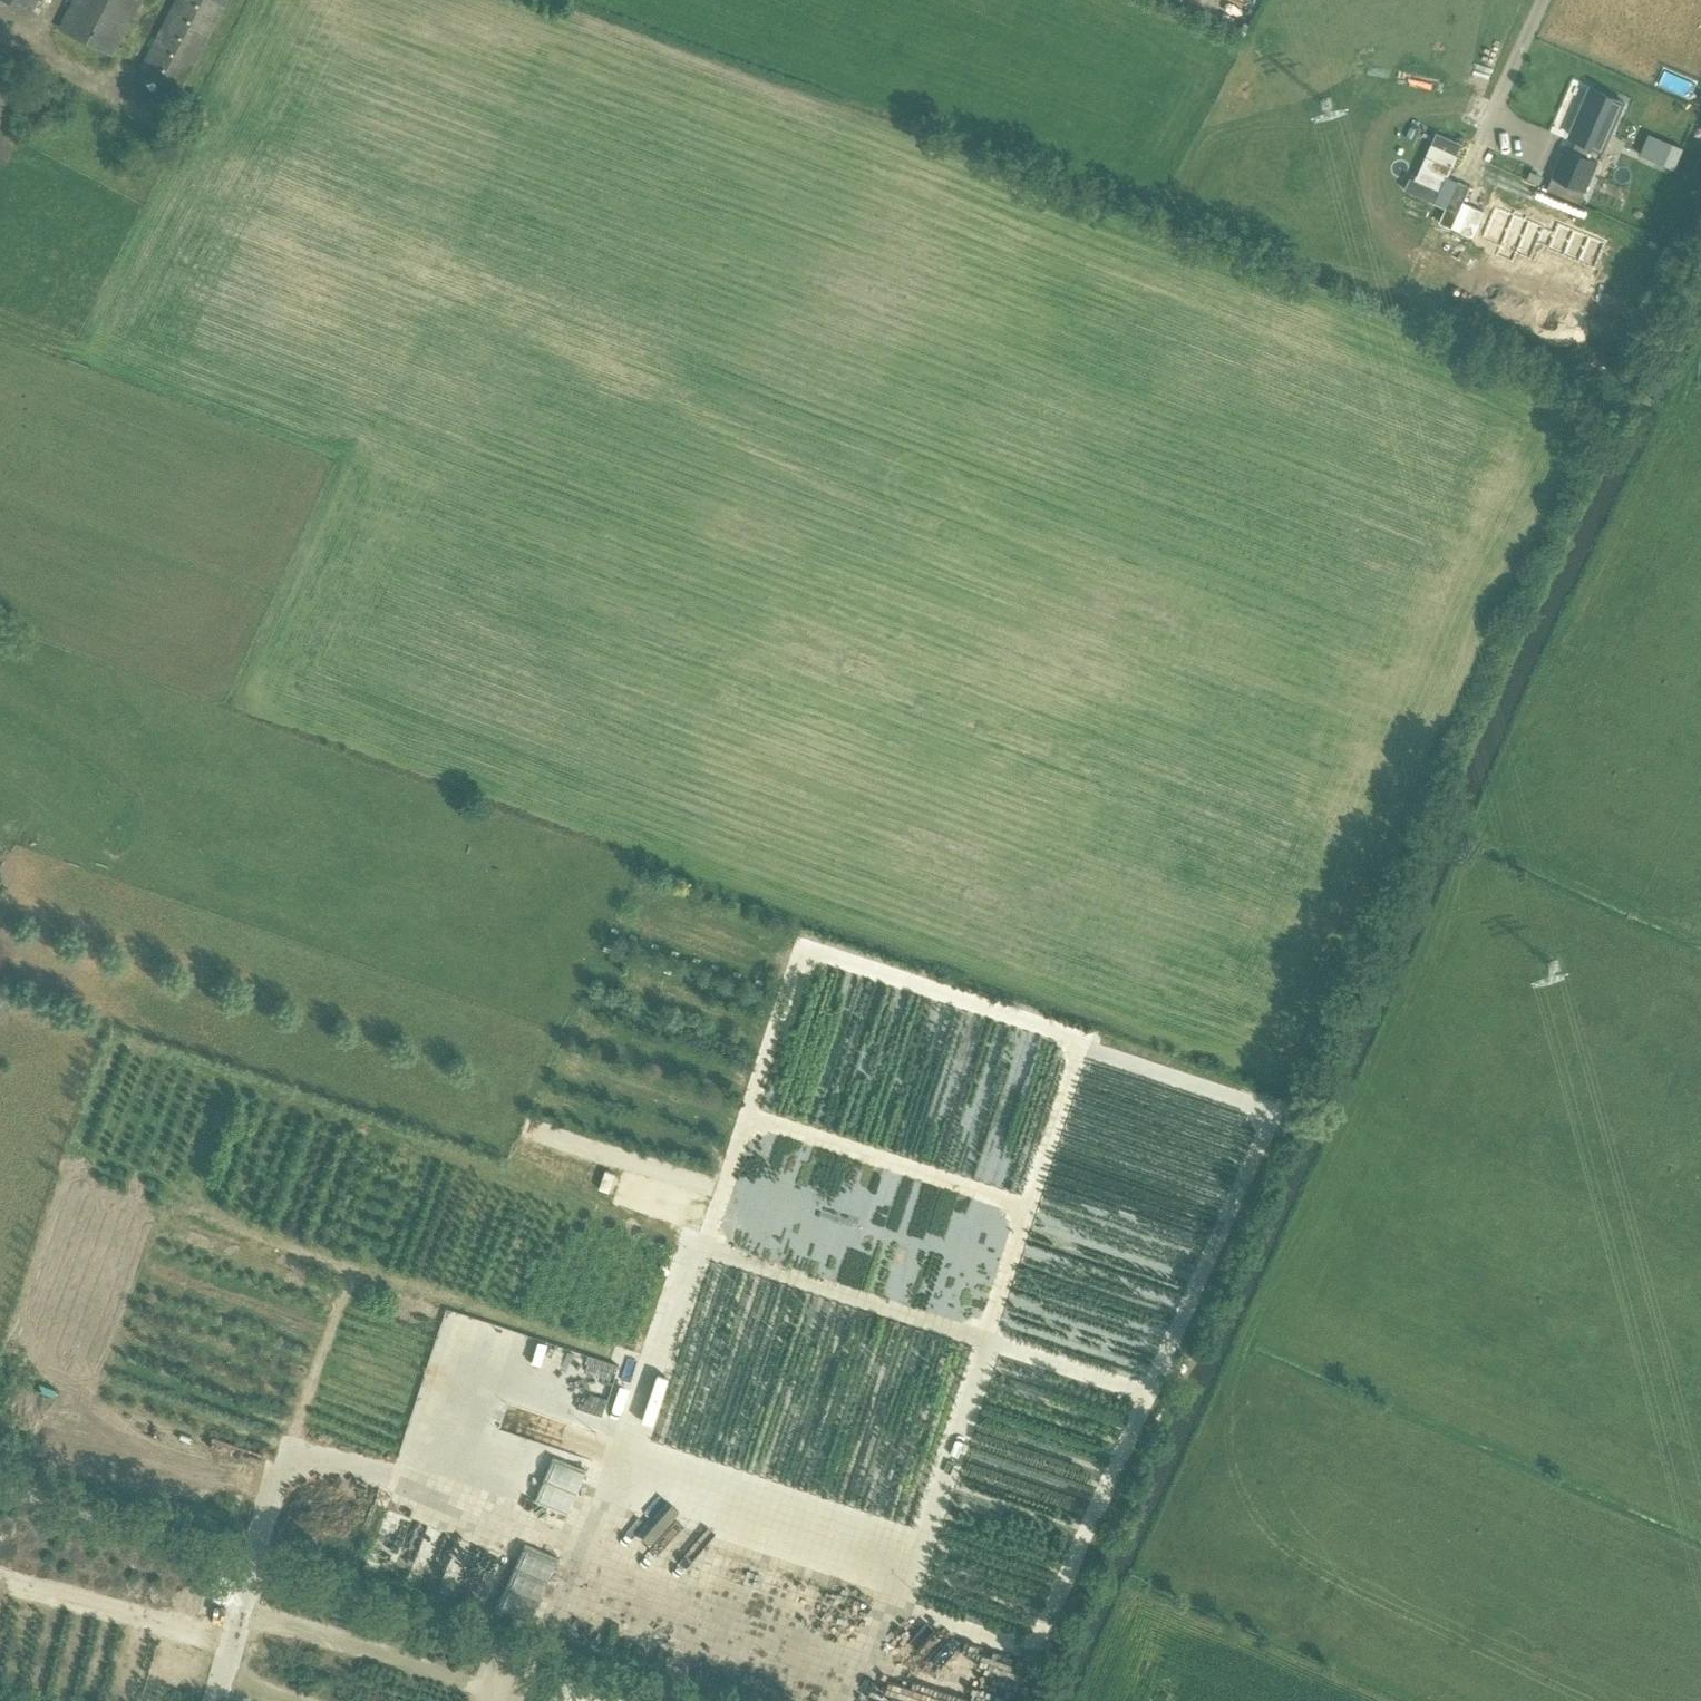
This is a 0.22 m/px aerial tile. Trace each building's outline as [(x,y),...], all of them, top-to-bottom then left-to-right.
[(32,14),(40,0),(4,0),(32,14)] [(59,30),(113,57),(143,0),(74,0),(59,30)] [(142,70),(183,91),(228,0),(177,0),(142,70)] [(1566,150),(1554,178),(1588,193),(1600,164),(1592,161),(1597,148),(1606,152),(1626,105),(1591,90),(1571,137),(1579,141),(1574,153),(1566,150)] [(1535,168),(1540,149),(1529,146),(1524,165),(1535,168)] [(1664,153),(1659,165),(1675,171),(1680,160),(1664,153)] [(1583,265),(1594,239),(1548,219),(1544,228),(1533,223),(1534,222),(1485,201),(1471,233),(1489,240),(1485,249),(1502,256),(1505,248),(1519,254),(1526,238),(1538,242),(1537,245),(1583,265)] [(560,1669),(547,1700),(641,1700),(560,1669)]
